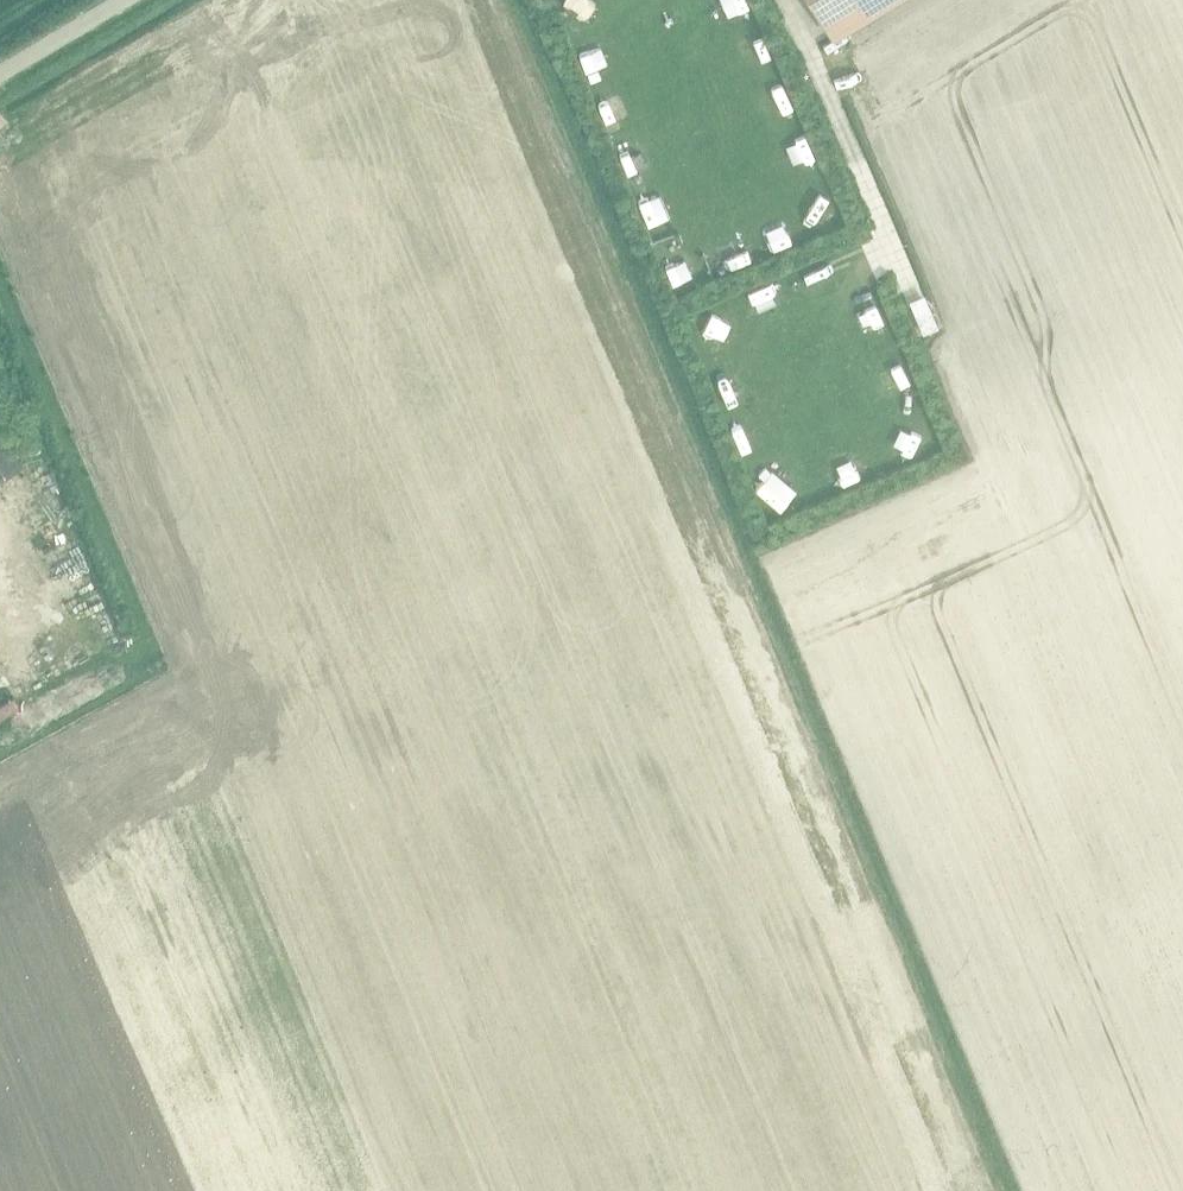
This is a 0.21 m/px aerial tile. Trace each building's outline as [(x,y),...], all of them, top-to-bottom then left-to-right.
[(836,30),(886,0),(819,0),(836,30)] [(898,309),(885,284),(871,291),(884,316),(898,309)] [(926,300),(912,306),(923,331),(937,325),(926,300)] [(916,340),(891,351),(900,373),(925,362),(916,340)] [(22,467),(0,431),(0,480),(22,467)]
